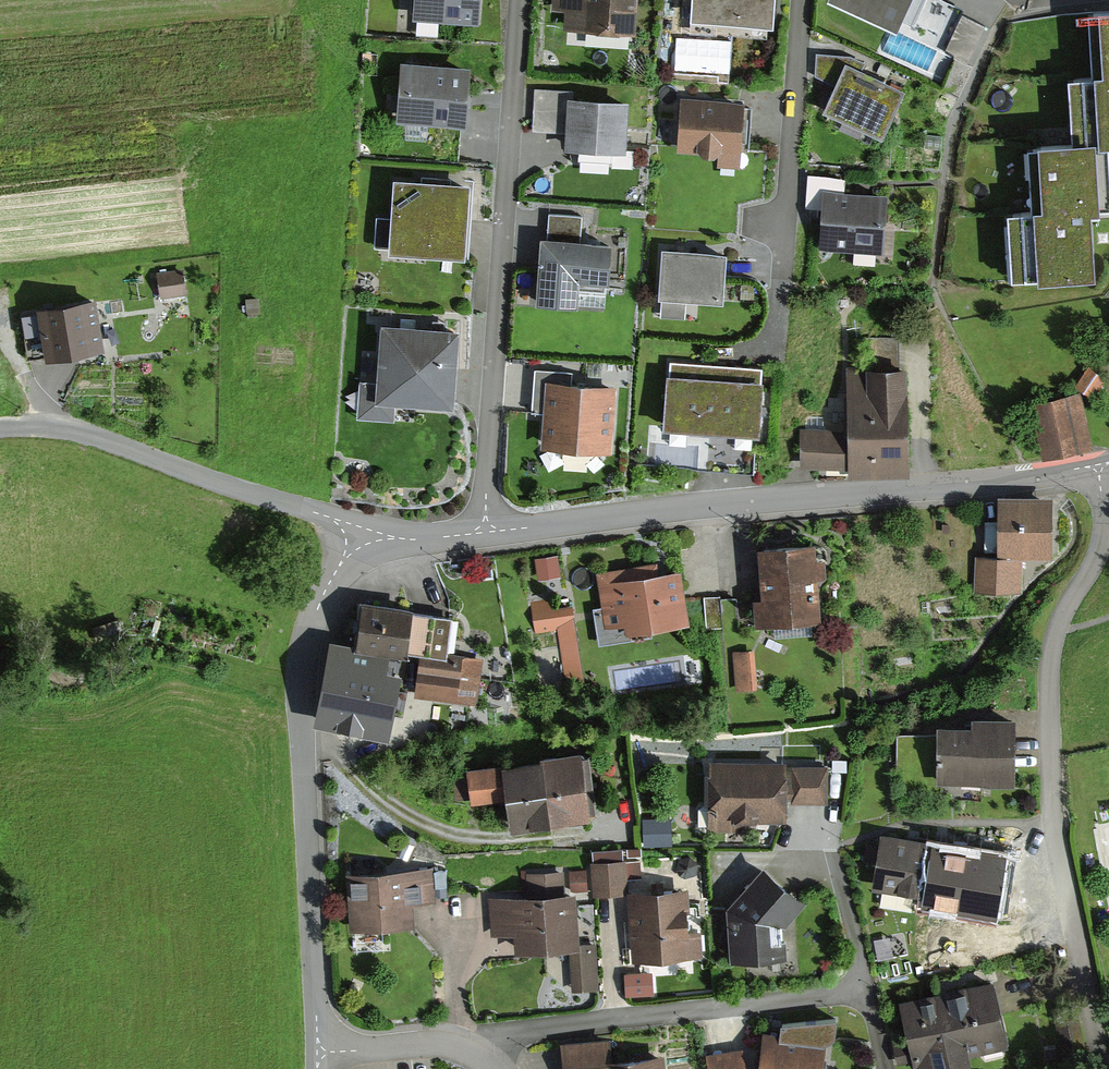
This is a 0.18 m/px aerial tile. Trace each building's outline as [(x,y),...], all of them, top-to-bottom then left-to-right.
[(414,14),(478,17),(479,0),(415,0),(414,14)] [(636,0),(551,0),(551,8),(566,9),(565,25),(634,29),(636,0)] [(691,15),(771,20),(772,0),(691,0),(691,15)] [(895,26),(901,12),(914,18),(917,11),(946,25),(956,5),(946,0),(841,0),(895,26)] [(1088,5),(1093,77),(1067,79),(1071,138),(1095,137),(1096,144),(1108,144),(1108,3),(1088,5)] [(962,15),(948,56),(970,64),(985,23),(962,15)] [(865,60),(851,54),(816,51),(815,74),(833,83),(822,107),(881,134),(903,86),(862,66),(865,60)] [(469,64),(399,60),(395,120),(465,124),(467,102),(469,64)] [(625,149),(627,98),(573,95),(573,90),(535,88),(533,129),(566,131),(565,146),(580,147),(580,157),(611,158),(612,148),(625,149)] [(701,97),(681,95),(677,148),(699,150),(703,152),(713,152),(718,150),(717,165),(740,166),(744,99),(701,97)] [(1095,137),(1071,138),(1027,141),(1032,210),(1007,212),(1011,277),(1092,271),(1088,220),(1088,207),(1108,206),(1108,161),(1108,144),(1096,144),(1095,137)] [(880,250),(884,187),(846,185),(847,174),(806,171),(804,206),(821,207),(820,219),(818,246),(880,250)] [(370,246),(466,252),(471,178),(446,176),(394,173),(391,214),(373,212),(370,246)] [(541,247),(537,302),(577,305),(578,285),(609,287),(612,238),(580,236),(582,214),(549,212),(547,235),(542,235),(541,247)] [(683,247),(662,246),(658,295),(660,296),(659,317),(685,319),(687,297),(722,299),(725,250),(683,247)] [(155,271),(159,298),(186,294),(181,266),(155,271)] [(21,314),(24,334),(41,331),(45,355),(105,346),(97,293),(38,302),(40,311),(21,314)] [(452,402),(457,327),(438,325),(383,322),(379,380),(360,378),(357,417),(394,419),(395,399),(452,402)] [(800,426),(800,467),(850,466),(850,474),(910,473),(908,361),(898,361),(898,336),(872,337),(872,362),(845,362),(846,392),(834,393),(834,397),(828,397),(828,406),(820,406),(821,417),(806,417),(806,426),(800,426)] [(763,367),(669,360),(664,424),(758,431),(763,367)] [(1091,364),(1075,384),(1093,399),(1108,379),(1091,364)] [(546,407),(543,446),(610,451),(616,383),(582,381),(569,380),(570,372),(534,369),(531,406),(546,407)] [(1081,394),(1031,403),(1041,454),(1090,445),(1081,394)] [(999,503),(997,560),(1021,561),(1050,561),(1051,504),(999,503)] [(816,543),(759,545),(761,586),(761,598),(756,598),(757,625),(820,622),(818,578),(826,578),(826,557),(817,558),(816,543)] [(558,555),(536,558),(539,578),(561,575),(558,555)] [(1020,597),(1021,561),(997,560),(975,560),(974,596),(1020,597)] [(689,622),(681,568),(656,571),(655,564),(599,573),(604,606),(595,607),(600,643),(653,635),(652,628),(689,622)] [(736,596),(706,598),(708,628),(739,626),(736,596)] [(584,681),(573,605),(550,606),(549,601),(531,603),(536,634),(557,631),(565,684),(584,681)] [(358,631),(356,648),(332,643),(316,724),(388,738),(393,712),(403,714),(407,689),(415,691),(420,657),(446,662),(447,656),(452,623),(411,617),(412,612),(362,605),(358,631)] [(754,649),(734,650),(736,689),(757,687),(754,649)] [(485,662),(447,656),(446,662),(420,657),(415,691),(414,697),(477,708),(485,662)] [(938,787),(1013,787),(1015,724),(979,723),(972,723),(971,732),(938,732),(938,787)] [(541,763),(501,769),(506,803),(510,834),(589,823),(588,816),(596,815),(592,789),(588,761),(581,762),(580,753),(541,759),(541,763)] [(785,763),(705,764),(706,834),(745,834),(745,825),(787,824),(787,803),(790,803),(790,807),(831,806),(830,767),(785,767),(785,763)] [(472,807),(506,803),(501,769),(466,773),(467,778),(455,779),(458,802),(471,801),(472,807)] [(670,818),(642,819),(643,845),(671,844),(670,818)] [(871,891),(918,899),(927,846),(881,837),(871,891)] [(927,842),(927,846),(918,899),(916,913),(996,926),(1008,855),(927,842)] [(594,865),(590,865),(592,898),(627,896),(626,882),(642,881),(642,863),(623,864),(623,852),(593,853),(594,865)] [(585,869),(569,870),(570,888),(586,887),(585,869)] [(433,871),(347,876),(350,932),(414,928),(413,906),(435,905),(433,871)] [(727,911),(730,965),(786,961),(786,945),(782,945),(781,930),(785,930),(804,908),(763,872),(727,911)] [(573,993),(599,992),(597,946),(579,947),(577,895),(565,896),(564,875),(526,877),(527,897),(489,899),(491,940),(512,939),(513,956),(571,954),(573,993)] [(689,891),(629,895),(631,915),(634,965),(702,960),(699,911),(690,912),(689,891)] [(653,974),(625,975),(626,998),(655,996),(653,974)] [(899,1007),(908,1043),(893,1047),(899,1068),(913,1065),(914,1068),(952,1068),(972,1064),(970,1056),(1010,1046),(994,983),(945,996),(899,1007)] [(826,1048),(834,1043),(834,1024),(781,1027),(780,1038),(763,1035),(758,1068),(823,1068),(826,1048)] [(663,1053),(603,1060),(601,1039),(559,1044),(562,1068),(665,1068),(663,1053)] [(705,1058),(707,1068),(749,1068),(747,1050),(705,1058)]
